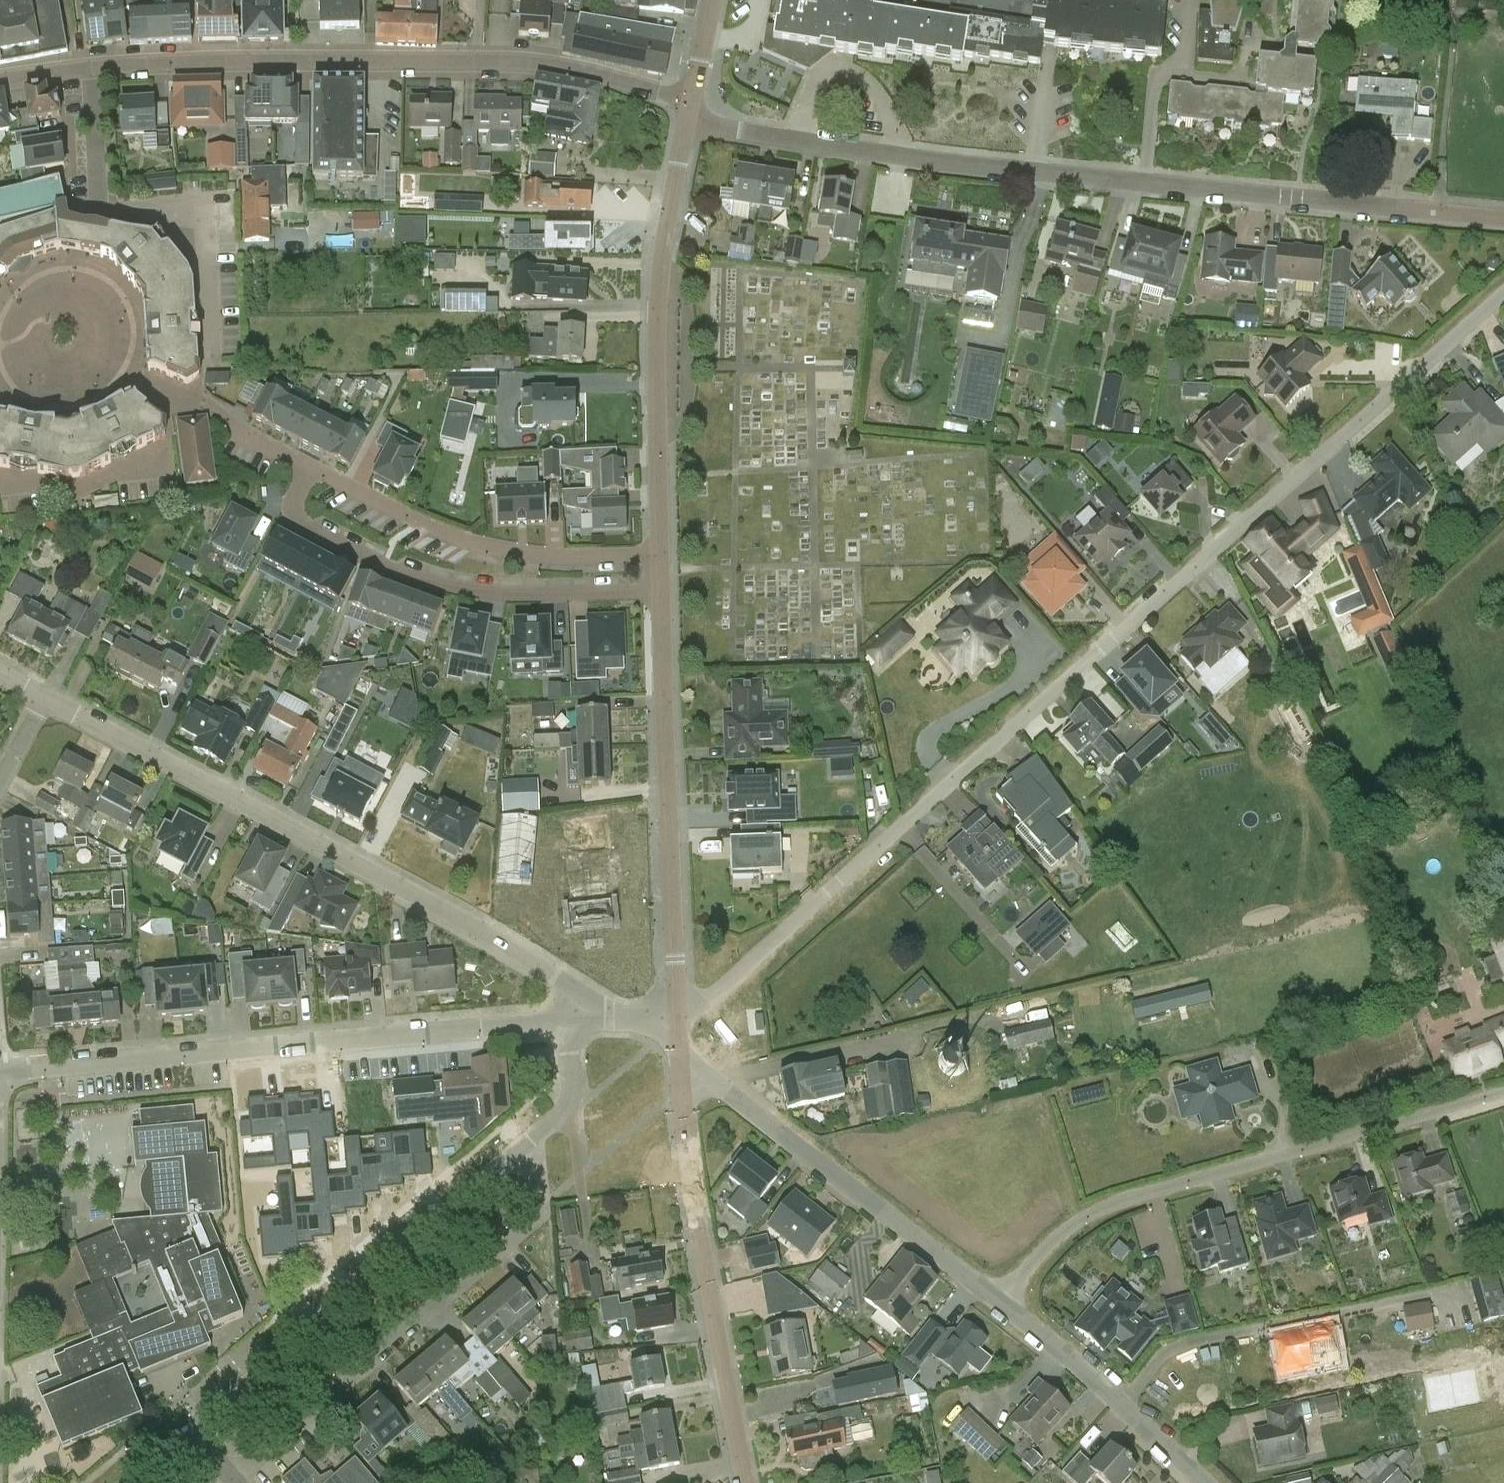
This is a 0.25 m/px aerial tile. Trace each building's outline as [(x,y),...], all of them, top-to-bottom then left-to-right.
[(40,58),(67,52),(58,0),(0,0),(0,65),(40,58)] [(98,1),(98,0),(82,0),(82,3),(88,47),(107,44),(101,1),(98,1)] [(129,12),(131,47),(150,46),(150,32),(156,31),(154,10),(140,11),(139,0),(106,0),(101,1),(107,44),(127,42),(123,13),(129,12)] [(245,6),(245,0),(197,0),(197,11),(198,11),(199,44),(239,43),(238,43),(282,42),(282,6),(271,6),(271,0),(257,0),(257,6),(245,6)] [(319,31),(359,30),(359,0),(319,0),(319,31)] [(394,17),(377,16),(376,46),(410,47),(412,0),(395,0),(394,17)] [(410,47),(435,48),(436,17),(426,16),(427,0),(412,0),(410,47)] [(520,2),(517,37),(548,39),(550,5),(566,6),(567,0),(511,0),(511,1),(520,2)] [(603,21),(606,22),(636,25),(638,11),(683,16),(685,0),(605,0),(603,21)] [(1166,3),(1140,0),(1050,0),(1050,9),(1030,6),(1031,0),(779,0),(777,10),(780,10),(778,24),(775,23),(774,28),(766,27),(762,52),(808,73),(818,50),(841,53),(854,55),(857,56),(858,53),(872,55),(872,58),(884,60),(885,55),(896,57),(898,50),(911,52),(911,55),(935,58),(935,56),(949,58),(949,61),(961,63),(962,58),(974,59),(975,52),(989,54),(988,57),(1012,61),(1013,58),(1027,60),(1026,63),(1028,63),(1039,65),(1043,40),(1048,41),(1054,42),(1054,47),(1070,49),(1070,44),(1091,46),(1091,51),(1122,55),(1123,49),(1144,52),(1143,57),(1160,58),(1164,15),(1166,3)] [(1258,65),(1255,95),(1249,95),(1246,91),(1208,88),(1204,91),(1192,89),(1189,86),(1170,84),(1167,116),(1176,117),(1179,120),(1210,124),(1214,121),(1232,122),(1235,126),(1267,129),(1271,126),(1275,127),(1280,127),(1283,104),(1283,96),(1299,98),(1303,95),(1312,95),(1315,64),(1295,62),(1296,48),(1328,51),(1329,35),(1326,31),(1328,13),(1332,10),(1333,0),(1298,0),(1294,38),(1290,38),(1284,43),(1283,56),(1278,60),(1258,58),(1258,65)] [(1197,62),(1231,66),(1233,52),(1229,52),(1231,33),(1235,33),(1244,0),(1209,0),(1210,13),(1198,12),(1197,62)] [(189,9),(154,10),(156,31),(150,32),(150,46),(191,44),(189,9)] [(675,34),(606,22),(603,21),(580,17),(579,18),(566,16),(562,37),(574,39),(570,58),(665,78),(671,49),(672,49),(675,34)] [(570,143),(589,147),(600,88),(537,76),(531,106),(550,110),(545,137),(570,142),(570,143)] [(220,94),(219,81),(174,82),(174,94),(169,95),(170,131),(175,130),(225,129),(225,94),(220,94)] [(248,169),(247,130),(247,124),(271,124),(272,81),(251,81),(251,97),(246,97),(246,99),(234,99),(235,130),(236,170),(248,169)] [(309,165),(309,130),(309,99),(297,99),(297,97),(292,97),(292,81),(272,81),(271,124),(296,124),(296,165),(309,165)] [(363,138),(363,81),(314,81),(313,178),(363,178),(377,179),(378,138),(363,138)] [(1433,121),(1412,119),(1415,87),(1358,81),(1356,95),(1361,96),(1359,112),(1392,115),(1390,139),(1396,139),(1410,141),(1430,143),(1433,121)] [(14,136),(38,133),(39,133),(39,131),(38,131),(36,121),(59,118),(56,97),(47,98),(45,89),(25,92),(28,112),(6,115),(3,95),(0,96),(0,134),(8,133),(8,137),(14,136)] [(434,97),(434,101),(411,101),(410,129),(450,129),(450,98),(434,97)] [(474,133),(490,133),(489,148),(509,149),(509,133),(520,133),(520,119),(529,119),(529,103),(520,103),(494,102),(494,99),(475,99),(474,133)] [(152,101),(120,102),(122,138),(145,136),(145,153),(170,152),(167,105),(153,105),(152,101)] [(22,147),(26,172),(44,170),(64,167),(59,140),(40,143),(38,133),(14,136),(16,148),(22,147)] [(443,165),(459,166),(460,148),(460,133),(444,133),(443,165)] [(231,147),(209,148),(209,170),(231,169),(231,147)] [(462,174),(477,175),(477,149),(463,148),(462,174)] [(554,179),(556,155),(531,153),(529,177),(554,179)] [(760,210),(766,174),(737,170),(732,205),(760,210)] [(175,178),(175,173),(172,174),(142,177),(143,185),(143,193),(176,190),(175,178)] [(769,226),(772,212),(787,214),(793,179),(766,174),(760,210),(758,225),(769,226)] [(90,256),(111,262),(143,299),(147,372),(154,372),(186,385),(199,378),(197,346),(191,343),(189,321),(195,317),(193,286),(188,273),(168,249),(161,250),(152,239),(158,232),(149,227),(108,220),(96,229),(89,228),(57,223),(56,212),(66,210),(59,181),(0,194),(0,281),(17,263),(58,251),(83,255),(90,256)] [(244,243),(269,242),(267,184),(242,185),(244,243)] [(523,210),(543,210),(589,213),(591,188),(545,185),(525,184),(523,210)] [(861,219),(847,216),(852,188),(824,184),(819,215),(835,218),(832,241),(856,245),(857,244),(863,245),(866,222),(861,221),(861,219)] [(435,195),(434,213),(482,215),(483,197),(435,195)] [(379,216),(359,216),(360,235),(379,234),(379,216)] [(380,216),(380,225),(393,226),(393,216),(380,216)] [(400,221),(399,245),(423,246),(424,222),(400,221)] [(547,239),(508,239),(508,254),(581,255),(581,246),(588,246),(589,232),(584,232),(584,225),(547,225),(547,239)] [(963,295),(1000,300),(1009,243),(962,236),(962,233),(915,226),(911,250),(912,251),(910,263),(913,264),(911,274),(954,280),(956,270),(967,272),(963,295)] [(1061,268),(1063,259),(1080,263),(1072,294),(1094,299),(1106,255),(1093,252),(1097,236),(1059,226),(1053,246),(1048,245),(1043,263),(1061,268)] [(752,263),(753,259),(755,243),(754,242),(755,229),(740,228),(738,240),(730,239),(727,254),(741,256),(740,261),(752,263)] [(1132,233),(1129,243),(1117,240),(1109,272),(1121,275),(1123,270),(1145,276),(1155,240),(1152,239),(1150,236),(1143,234),(1140,236),(1132,233)] [(785,267),(799,269),(803,242),(804,240),(788,238),(784,263),(786,263),(785,267)] [(1160,238),(1157,240),(1155,240),(1145,276),(1143,287),(1164,292),(1162,299),(1175,302),(1187,258),(1175,256),(1178,246),(1169,244),(1167,240),(1160,238)] [(1232,254),(1233,243),(1205,240),(1201,278),(1214,279),(1213,282),(1229,284),(1229,282),(1258,285),(1261,257),(1232,254)] [(817,244),(803,242),(799,269),(812,271),(813,263),(814,263),(817,244)] [(1276,269),(1264,268),(1262,291),(1276,293),(1277,282),(1317,286),(1321,252),(1278,248),(1276,269)] [(1416,298),(1416,292),(1417,292),(1388,259),(1359,284),(1348,271),(1350,255),(1334,253),(1330,289),(1346,291),(1346,290),(1364,310),(1380,296),(1394,312),(1404,303),(1411,303),(1416,298)] [(433,268),(453,269),(453,256),(434,255),(433,268)] [(537,269),(537,268),(513,267),(512,301),(534,302),(534,301),(548,302),(585,304),(587,274),(569,273),(569,270),(537,269)] [(445,312),(486,313),(487,289),(445,289),(445,312)] [(962,299),(963,324),(984,324),(983,299),(962,299)] [(1022,303),(1016,331),(1043,336),(1048,308),(1022,303)] [(1234,325),(1257,326),(1257,311),(1234,310),(1234,325)] [(528,358),(558,360),(558,361),(581,362),(583,330),(559,329),(559,331),(544,329),(543,341),(529,340),(528,358)] [(1283,360),(1280,357),(1265,370),(1271,377),(1263,385),(1285,409),(1308,388),(1300,379),(1320,361),(1303,342),(1283,360)] [(1491,362),(1503,392),(1503,357),(1491,362)] [(521,358),(471,358),(471,363),(464,363),(464,372),(521,372),(521,358)] [(1183,362),(1167,362),(1166,383),(1183,384),(1183,362)] [(999,378),(962,371),(957,394),(976,398),(971,421),(990,425),(999,378)] [(425,373),(407,373),(407,383),(425,382),(425,373)] [(205,383),(227,384),(227,374),(206,374),(205,383)] [(446,375),(447,393),(497,392),(497,374),(446,375)] [(1102,417),(1113,420),(1121,379),(1110,377),(1102,417)] [(346,380),(340,392),(347,396),(353,384),(346,380)] [(377,384),(369,380),(364,391),(371,395),(377,384)] [(322,381),(316,392),(323,396),(329,384),(322,381)] [(1208,397),(1207,384),(1182,385),(1183,398),(1208,397)] [(252,420),(272,430),(287,400),(267,390),(267,391),(259,387),(249,405),(257,409),(253,418),(252,420)] [(1490,408),(1487,405),(1478,413),(1470,404),(1474,401),(1462,389),(1443,406),(1453,418),(1430,439),(1453,464),(1476,443),(1487,455),(1503,439),(1503,399),(1490,408)] [(577,414),(573,410),(573,397),(554,398),(554,392),(521,393),(521,410),(518,413),(519,427),(522,430),(533,430),(535,427),(573,427),(573,424),(577,420),(577,414)] [(165,437),(164,423),(137,402),(134,396),(68,428),(0,416),(0,468),(9,469),(13,464),(36,468),(37,474),(69,479),(82,477),(111,464),(111,457),(131,447),(137,451),(165,437)] [(292,439),(306,411),(288,401),(287,400),(272,430),(273,430),(292,439)] [(1237,452),(1243,446),(1235,437),(1253,421),(1234,400),(1216,416),(1215,414),(1192,435),(1220,466),(1226,461),(1227,461),(1231,462),(1237,457),(1237,452)] [(450,404),(441,441),(465,447),(475,410),(450,404)] [(311,449),(326,421),(306,411),(292,439),(311,449)] [(177,427),(179,446),(184,488),(216,484),(208,417),(176,421),(177,427)] [(331,460),(346,430),(344,429),(344,430),(326,421),(311,449),(329,459),(331,460)] [(386,452),(373,477),(375,478),(373,482),(388,489),(389,485),(398,490),(404,479),(407,480),(415,465),(412,464),(417,453),(402,445),(407,436),(386,425),(375,446),(386,452)] [(350,470),(365,440),(346,430),(331,460),(350,470)] [(1085,454),(1086,439),(1072,438),(1070,452),(1085,454)] [(1096,469),(1112,451),(1100,441),(1084,459),(1096,469)] [(1380,479),(1354,501),(1372,521),(1398,499),(1408,510),(1428,492),(1391,450),(1371,468),(1380,479)] [(616,451),(560,453),(560,469),(590,475),(591,493),(624,492),(623,463),(617,463),(616,451)] [(560,469),(560,453),(542,454),(543,482),(561,481),(560,469)] [(1192,486),(1171,463),(1161,473),(1164,476),(1139,498),(1158,521),(1181,501),(1178,498),(1192,486)] [(518,489),(494,490),(496,526),(546,524),(545,488),(536,488),(536,472),(517,472),(518,489)] [(1094,498),(1105,510),(1116,501),(1105,488),(1094,498)] [(618,492),(561,494),(562,509),(592,515),(593,533),(626,531),(624,503),(618,503),(618,492)] [(118,507),(117,497),(93,500),(94,510),(118,507)] [(223,564),(243,575),(254,553),(243,547),(256,523),(251,521),(252,518),(238,510),(236,513),(231,511),(221,529),(218,528),(211,542),(214,544),(212,548),(227,556),(223,564)] [(1075,541),(1095,564),(1105,555),(1109,560),(1122,549),(1118,544),(1127,536),(1107,513),(1075,541)] [(1339,532),(1332,513),(1305,523),(1306,524),(1288,539),(1273,522),(1246,545),(1261,562),(1246,575),(1260,591),(1254,596),(1276,623),(1301,602),(1292,591),(1317,569),(1308,559),(1339,532)] [(276,533),(261,561),(281,572),(296,543),(276,533)] [(1083,569),(1056,538),(1024,566),(1033,576),(1023,585),(1050,616),(1082,589),(1072,578),(1083,569)] [(1377,538),(1360,546),(1373,573),(1390,566),(1377,538)] [(296,543),(281,572),(300,582),(315,553),(296,543)] [(124,577),(151,591),(163,567),(162,567),(165,560),(141,547),(138,554),(137,553),(124,577)] [(1348,554),(1358,576),(1369,571),(1362,554),(1363,554),(1360,548),(1348,554)] [(315,553),(300,582),(318,592),(319,593),(334,563),(333,563),(315,553)] [(334,563),(319,593),(338,603),(354,574),(334,563)] [(47,615),(33,608),(44,588),(19,574),(9,595),(25,603),(7,638),(29,649),(47,615)] [(370,616),(370,615),(369,615),(380,585),(381,585),(381,584),(360,576),(348,608),(370,616)] [(972,675),(984,664),(985,665),(986,666),(988,666),(989,666),(991,666),(992,665),(993,664),(994,663),(994,662),(995,660),(994,658),(994,657),(993,656),(999,651),(986,637),(992,631),(989,627),(1012,606),(992,583),(975,599),(966,589),(953,600),(964,612),(937,636),(944,644),(935,652),(956,675),(964,667),(972,675)] [(401,592),(381,585),(380,585),(369,615),(370,615),(389,623),(401,592)] [(101,592),(89,613),(101,619),(112,598),(101,592)] [(410,630),(421,600),(401,592),(389,623),(410,630)] [(58,596),(48,615),(47,615),(29,649),(51,661),(69,627),(60,622),(70,602),(58,596)] [(442,608),(421,600),(410,630),(431,638),(442,608)] [(1384,606),(1373,611),(1380,626),(1391,621),(1384,606)] [(1234,637),(1245,627),(1230,610),(1219,619),(1216,616),(1185,644),(1191,651),(1182,659),(1196,674),(1205,667),(1211,674),(1243,646),(1234,637)] [(209,615),(185,659),(204,669),(228,625),(209,615)] [(458,616),(450,663),(477,668),(477,670),(492,673),(499,638),(486,635),(488,622),(458,616)] [(589,645),(575,646),(577,681),(605,680),(604,659),(623,658),(621,618),(587,619),(589,645)] [(515,643),(511,643),(512,664),(542,663),(542,675),(562,674),(561,644),(549,644),(548,622),(514,624),(515,643)] [(915,639),(900,622),(864,653),(880,670),(915,639)] [(235,624),(231,631),(245,639),(249,631),(235,624)] [(102,640),(115,647),(105,665),(132,678),(147,649),(153,636),(135,627),(131,637),(109,626),(102,640)] [(249,631),(245,639),(259,646),(263,638),(249,631)] [(1408,677),(1389,633),(1372,640),(1380,657),(1392,684),(1408,677)] [(276,638),(272,646),(286,653),(290,646),(276,638)] [(290,646),(286,653),(294,658),(301,643),(293,639),(290,646)] [(367,647),(362,660),(375,659),(378,651),(367,647)] [(336,663),(352,661),(355,653),(342,648),(336,663)] [(1132,666),(1121,675),(1124,678),(1135,691),(1124,700),(1140,718),(1159,719),(1163,716),(1154,705),(1174,687),(1141,650),(1128,661),(1132,666)] [(403,651),(397,668),(398,669),(413,667),(419,666),(403,651)] [(145,652),(132,678),(158,692),(164,680),(177,687),(188,666),(165,654),(159,659),(145,652)] [(323,675),(304,711),(319,718),(329,699),(345,707),(364,670),(323,675)] [(760,717),(760,706),(759,681),(733,681),(734,718),(725,718),(726,761),(757,760),(756,747),(783,746),(782,734),(785,734),(784,720),(782,720),(782,716),(760,717)] [(560,685),(547,685),(548,703),(561,703),(560,685)] [(1294,698),(1281,704),(1294,731),(1307,724),(1294,698)] [(224,766),(245,727),(244,726),(212,710),(212,711),(195,703),(180,732),(197,741),(192,750),(224,766)] [(245,727),(259,735),(271,711),(255,703),(244,726),(245,727)] [(1090,703),(1069,722),(1073,727),(1060,738),(1076,755),(1088,744),(1110,768),(1124,754),(1107,734),(1113,729),(1090,703)] [(554,718),(553,704),(531,706),(532,719),(554,718)] [(286,790),(300,764),(303,766),(309,755),(307,753),(318,731),(300,721),(301,719),(276,705),(262,731),(272,738),(267,747),(266,746),(252,772),(267,780),(268,785),(281,792),(285,790),(286,790)] [(534,752),(565,751),(608,749),(606,712),(575,713),(576,733),(571,733),(571,735),(533,737),(534,752)] [(433,725),(423,745),(426,747),(416,767),(435,776),(445,756),(441,754),(444,748),(452,752),(459,738),(433,725)] [(1173,743),(1158,727),(1125,757),(1140,774),(1173,743)] [(347,734),(334,728),(323,749),(336,756),(347,734)] [(851,758),(850,742),(829,743),(829,746),(821,746),(822,760),(851,758)] [(567,787),(579,787),(579,788),(610,787),(608,749),(565,751),(567,787)] [(56,800),(80,812),(82,808),(88,797),(81,793),(93,770),(66,756),(53,780),(64,786),(56,800)] [(1324,758),(1314,764),(1319,774),(1329,768),(1324,758)] [(307,797),(323,806),(323,807),(358,825),(373,797),(379,785),(344,766),(338,779),(333,788),(316,779),(307,797)] [(793,798),(780,798),(779,774),(727,776),(727,790),(726,790),(726,799),(728,799),(728,812),(766,811),(766,823),(794,822),(794,808),(793,798)] [(1010,784),(995,797),(1056,866),(1076,848),(1053,823),(1073,810),(1072,809),(1051,778),(1036,788),(1028,779),(1014,790),(1010,784)] [(540,812),(538,779),(501,781),(503,814),(540,812)] [(111,780),(95,813),(108,819),(101,832),(118,841),(125,827),(133,832),(142,816),(134,811),(142,796),(111,780)] [(455,860),(459,852),(462,853),(477,823),(442,805),(440,807),(412,793),(399,818),(427,832),(426,835),(443,844),(440,852),(455,860)] [(61,804),(41,794),(34,808),(53,819),(61,804)] [(80,812),(72,827),(86,835),(96,816),(94,814),(82,808),(80,812)] [(166,828),(157,845),(164,848),(160,855),(185,868),(183,873),(196,880),(214,845),(202,839),(206,832),(196,826),(197,823),(181,814),(172,832),(166,828)] [(600,817),(559,822),(561,832),(561,834),(562,842),(562,843),(564,869),(565,871),(565,878),(566,880),(571,928),(612,923),(610,903),(607,903),(606,894),(609,894),(600,817)] [(502,818),(496,883),(532,886),(537,821),(502,818)] [(6,826),(8,855),(46,852),(44,823),(34,824),(6,826)] [(740,828),(741,841),(729,841),(731,876),(781,874),(779,826),(740,828)] [(983,837),(974,827),(948,850),(984,892),(996,881),(998,883),(1001,880),(1022,862),(993,829),(983,837)] [(87,848),(87,840),(74,841),(75,849),(87,848)] [(258,843),(237,883),(257,894),(251,904),(269,914),(286,883),(274,877),(285,857),(276,852),(267,847),(267,848),(258,843)] [(48,879),(46,852),(8,855),(10,882),(48,879)] [(123,867),(122,859),(110,860),(110,868),(123,867)] [(308,882),(297,903),(307,908),(304,914),(320,922),(319,928),(337,931),(342,934),(356,908),(340,899),(345,889),(319,875),(314,885),(308,882)] [(50,907),(48,879),(10,882),(12,909),(50,907)] [(112,894),(112,902),(125,901),(124,894),(112,894)] [(201,899),(189,922),(213,925),(215,917),(208,903),(201,899)] [(125,901),(112,902),(113,910),(125,909),(125,901)] [(1049,904),(1015,935),(1036,959),(1071,928),(1049,904)] [(14,938),(37,936),(38,946),(53,945),(50,907),(12,909),(14,938)] [(271,923),(266,932),(280,935),(292,914),(280,908),(271,923)] [(123,913),(110,914),(111,924),(123,923),(123,913)] [(1503,982),(1503,936),(1488,943),(1503,982)] [(406,947),(389,949),(393,984),(413,982),(414,994),(454,990),(451,958),(425,960),(424,945),(406,947)] [(325,969),(320,969),(321,979),(325,978),(327,998),(330,997),(330,1002),(348,1001),(348,996),(370,994),(367,970),(381,968),(379,950),(353,946),(354,961),(324,964),(325,969)] [(95,993),(87,983),(85,967),(94,966),(92,949),(69,950),(76,1027),(119,1023),(116,991),(95,993)] [(51,1029),(52,1029),(76,1027),(69,950),(47,952),(48,965),(56,964),(59,994),(32,997),(36,1030),(51,1029)] [(292,965),(268,967),(272,1007),(296,1005),(293,978),(305,976),(303,953),(290,954),(292,965)] [(247,1009),(272,1007),(268,967),(253,968),(251,955),(228,957),(230,983),(244,981),(247,1009)] [(202,973),(178,975),(182,1018),(192,1017),(194,1014),(206,1013),(206,1004),(218,1003),(214,965),(201,966),(202,973)] [(173,1019),(182,1018),(178,975),(155,977),(155,971),(141,972),(144,997),(149,996),(150,1006),(156,1005),(158,1017),(170,1016),(173,1019)] [(142,973),(135,974),(137,995),(143,995),(142,973)] [(1131,1004),(1134,1020),(1211,1003),(1207,986),(1131,1004)] [(1485,1030),(1469,1036),(1467,1031),(1454,1036),(1456,1042),(1443,1047),(1454,1076),(1457,1082),(1500,1065),(1494,1050),(1503,1047),(1503,1019),(1483,1027),(1485,1030)] [(1053,1042),(1049,1022),(1003,1032),(1007,1052),(1053,1042)] [(964,1053),(960,1050),(955,1048),(949,1048),(944,1050),(940,1054),(938,1059),(938,1060),(937,1064),(938,1069),(941,1074),(945,1077),(951,1079),(956,1079),(961,1076),(965,1073),(967,1068),(968,1063),(967,1058),(964,1053)] [(471,1143),(508,1110),(504,1059),(479,1061),(480,1074),(443,1077),(446,1110),(461,1108),(463,1133),(471,1143)] [(1223,1128),(1222,1125),(1232,1122),(1227,1107),(1255,1099),(1247,1071),(1220,1079),(1215,1062),(1187,1070),(1191,1087),(1174,1092),(1182,1120),(1199,1115),(1204,1130),(1213,1128),(1214,1131),(1223,1128)] [(787,1111),(844,1098),(836,1063),(779,1076),(787,1111)] [(864,1068),(867,1091),(874,1091),(877,1123),(914,1118),(906,1063),(864,1068)] [(299,1096),(282,1097),(282,1102),(283,1102),(286,1138),(288,1138),(307,1136),(309,1159),(325,1157),(322,1125),(333,1124),(331,1110),(320,1111),(319,1099),(299,1101),(299,1096)] [(264,1099),(247,1101),(250,1141),(272,1139),(274,1162),(290,1160),(288,1138),(286,1138),(283,1102),(282,1102),(277,1103),(264,1104),(264,1099)] [(192,1354),(210,1347),(205,1334),(243,1319),(215,1251),(221,1249),(207,1216),(222,1215),(217,1156),(207,1157),(204,1124),(194,1125),(193,1107),(139,1112),(140,1133),(132,1134),(132,1132),(131,1132),(134,1167),(166,1165),(171,1221),(160,1225),(172,1254),(165,1257),(187,1311),(171,1318),(168,1311),(131,1326),(112,1282),(158,1263),(147,1237),(122,1247),(116,1233),(76,1249),(92,1288),(73,1296),(89,1334),(93,1333),(96,1341),(63,1354),(63,1355),(53,1359),(61,1379),(36,1389),(62,1451),(106,1432),(142,1418),(139,1412),(125,1378),(138,1372),(140,1375),(192,1354)] [(360,1158),(359,1158),(363,1197),(364,1197),(379,1195),(379,1191),(402,1188),(402,1180),(415,1179),(411,1134),(390,1136),(391,1155),(360,1158)] [(327,1178),(326,1178),(330,1218),(331,1218),(346,1217),(345,1212),(365,1210),(364,1197),(363,1197),(359,1158),(360,1158),(360,1152),(344,1153),(346,1176),(327,1178)] [(728,1179),(740,1189),(727,1207),(743,1220),(757,1203),(758,1203),(776,1180),(746,1156),(740,1152),(729,1165),(735,1170),(728,1179)] [(1424,1163),(1422,1156),(1392,1165),(1403,1201),(1432,1193),(1431,1188),(1452,1182),(1445,1156),(1424,1163)] [(293,1199),(296,1239),(297,1239),(312,1238),(312,1233),(332,1231),(331,1218),(330,1218),(326,1178),(327,1178),(326,1170),(310,1171),(312,1197),(293,1199)] [(1331,1191),(1341,1225),(1366,1218),(1369,1227),(1391,1220),(1383,1194),(1372,1198),(1365,1200),(1360,1182),(1331,1191)] [(279,1218),(258,1220),(262,1261),(279,1259),(279,1254),(298,1253),(297,1239),(296,1239),(293,1199),(293,1194),(277,1196),(279,1218)] [(768,1228),(806,1258),(833,1223),(795,1194),(768,1228)] [(1258,1222),(1256,1223),(1267,1262),(1295,1253),(1292,1243),(1314,1236),(1312,1228),(1301,1231),(1296,1211),(1285,1214),(1280,1197),(1253,1205),(1258,1222)] [(1469,1214),(1465,1197),(1455,1199),(1460,1216),(1469,1214)] [(577,1237),(574,1211),(559,1212),(561,1238),(577,1237)] [(1222,1214),(1210,1217),(1192,1222),(1198,1243),(1191,1245),(1199,1273),(1218,1268),(1219,1274),(1248,1266),(1235,1219),(1224,1222),(1222,1214)] [(753,1280),(752,1273),(779,1267),(774,1245),(769,1247),(766,1236),(741,1242),(746,1264),(731,1269),(735,1284),(753,1280)] [(624,1253),(625,1261),(610,1264),(615,1293),(632,1290),(632,1288),(662,1282),(657,1255),(644,1258),(642,1250),(624,1253)] [(864,1301),(908,1337),(918,1324),(908,1316),(937,1281),(903,1253),(864,1301)] [(825,1262),(805,1288),(830,1307),(849,1281),(825,1262)] [(602,1301),(602,1302),(604,1301),(600,1277),(590,1278),(587,1264),(569,1267),(574,1297),(590,1294),(592,1302),(602,1301)] [(1469,1281),(1481,1325),(1503,1318),(1503,1300),(1497,1273),(1469,1281)] [(760,1278),(767,1314),(816,1305),(775,1275),(760,1278)] [(531,1278),(518,1289),(513,1283),(492,1301),(501,1312),(493,1319),(505,1334),(534,1309),(547,1297),(531,1278)] [(1093,1306),(1074,1329),(1103,1353),(1114,1339),(1115,1338),(1122,1344),(1117,1351),(1131,1362),(1156,1331),(1170,1327),(1173,1338),(1182,1336),(1199,1331),(1190,1297),(1172,1302),(1164,1305),(1168,1319),(1149,1324),(1143,1319),(1141,1321),(1133,1315),(1134,1315),(1135,1313),(1141,1306),(1112,1283),(1106,1289),(1103,1292),(1101,1290),(1090,1303),(1093,1306)] [(628,1334),(637,1333),(637,1334),(672,1327),(667,1299),(632,1305),(618,1307),(617,1299),(604,1301),(602,1302),(599,1302),(603,1325),(626,1321),(628,1334)] [(484,1352),(505,1334),(493,1319),(501,1312),(492,1301),(462,1326),(484,1352)] [(1435,1336),(1429,1303),(1405,1308),(1411,1341),(1435,1336)] [(803,1323),(800,1324),(765,1330),(774,1379),(812,1372),(803,1323)] [(902,1359),(917,1370),(929,1355),(958,1377),(986,1341),(964,1324),(955,1335),(952,1332),(948,1333),(946,1336),(930,1324),(902,1359)] [(1332,1325),(1273,1337),(1282,1377),(1340,1365),(1332,1325)] [(567,1354),(578,1352),(587,1351),(587,1350),(593,1349),(589,1330),(563,1335),(567,1354)] [(557,1359),(555,1338),(541,1339),(543,1360),(557,1359)] [(475,1376),(467,1366),(445,1341),(417,1365),(428,1377),(437,1370),(455,1393),(475,1376)] [(629,1367),(632,1382),(593,1389),(587,1351),(578,1352),(590,1417),(626,1410),(624,1397),(635,1395),(664,1389),(658,1361),(629,1367)] [(499,1359),(486,1370),(504,1390),(516,1379),(499,1359)] [(919,1373),(900,1359),(893,1368),(912,1382),(919,1373)] [(417,1365),(395,1384),(412,1404),(416,1409),(418,1408),(437,1392),(440,1395),(438,1397),(460,1424),(473,1413),(455,1393),(437,1370),(428,1377),(417,1365)] [(837,1408),(856,1404),(896,1396),(890,1368),(847,1376),(848,1381),(832,1384),(837,1408)] [(474,1381),(491,1401),(504,1390),(486,1370),(474,1381)] [(1457,1373),(1417,1381),(1422,1404),(1462,1396),(1457,1373)] [(1026,1393),(1031,1398),(1009,1423),(1036,1447),(1069,1410),(1043,1385),(1043,1386),(1038,1381),(1026,1393)] [(352,1420),(362,1431),(360,1432),(359,1440),(361,1441),(354,1448),(368,1466),(407,1433),(415,1425),(404,1411),(398,1404),(389,1412),(377,1398),(352,1420)] [(1336,1398),(1301,1400),(1302,1414),(1336,1412),(1336,1398)] [(790,1458),(797,1457),(800,1469),(805,1472),(828,1467),(833,1458),(832,1451),(845,1449),(839,1424),(862,1419),(859,1407),(815,1417),(817,1427),(784,1434),(790,1458)] [(1266,1413),(1271,1435),(1254,1438),(1260,1467),(1304,1458),(1297,1423),(1294,1424),(1291,1408),(1266,1413)] [(412,1420),(415,1425),(436,1448),(436,1447),(447,1437),(448,1436),(425,1410),(422,1412),(412,1420)] [(629,1423),(626,1410),(590,1417),(593,1430),(629,1423)] [(1004,1444),(968,1410),(951,1429),(987,1463),(1004,1444)] [(617,1439),(619,1450),(673,1440),(669,1415),(639,1420),(641,1431),(629,1433),(630,1436),(617,1439)] [(649,1472),(678,1466),(673,1440),(619,1450),(621,1462),(634,1459),(635,1469),(605,1475),(607,1482),(641,1482),(639,1474),(649,1472)] [(1095,1476),(1103,1482),(1123,1482),(1135,1470),(1110,1448),(1093,1467),(1079,1454),(1062,1473),(1073,1482),(1088,1482),(1095,1476)] [(1352,1470),(1365,1482),(1408,1482),(1402,1476),(1413,1463),(1409,1449),(1405,1453),(1401,1451),(1396,1455),(1395,1454),(1387,1461),(1380,1454),(1363,1465),(1360,1462),(1352,1470)] [(55,1456),(41,1459),(44,1473),(58,1470),(55,1456)] [(280,1482),(281,1482),(375,1482),(355,1459),(333,1478),(330,1475),(320,1480),(304,1462),(280,1482)] [(926,1475),(927,1482),(940,1482),(938,1473),(926,1475)] [(1285,1482),(1311,1482),(1309,1474),(1284,1480),(1285,1482)]
